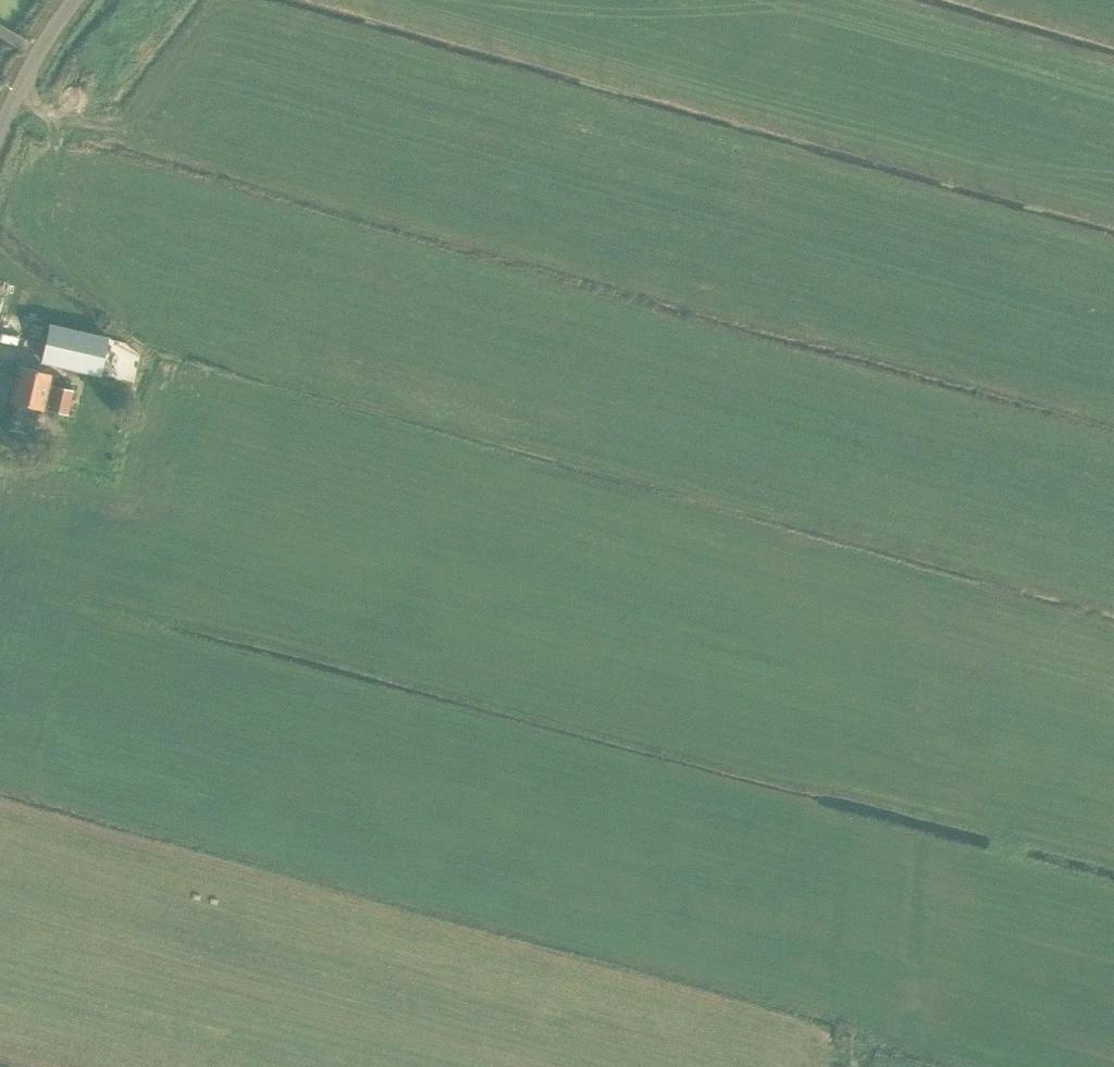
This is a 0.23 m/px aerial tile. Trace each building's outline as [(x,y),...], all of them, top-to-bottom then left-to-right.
[(107,339),(49,326),(42,363),(50,365),(84,372),(100,375),(107,339)] [(72,390),(46,385),(48,375),(19,368),(12,401),(41,407),(41,410),(67,415),(72,390)]
